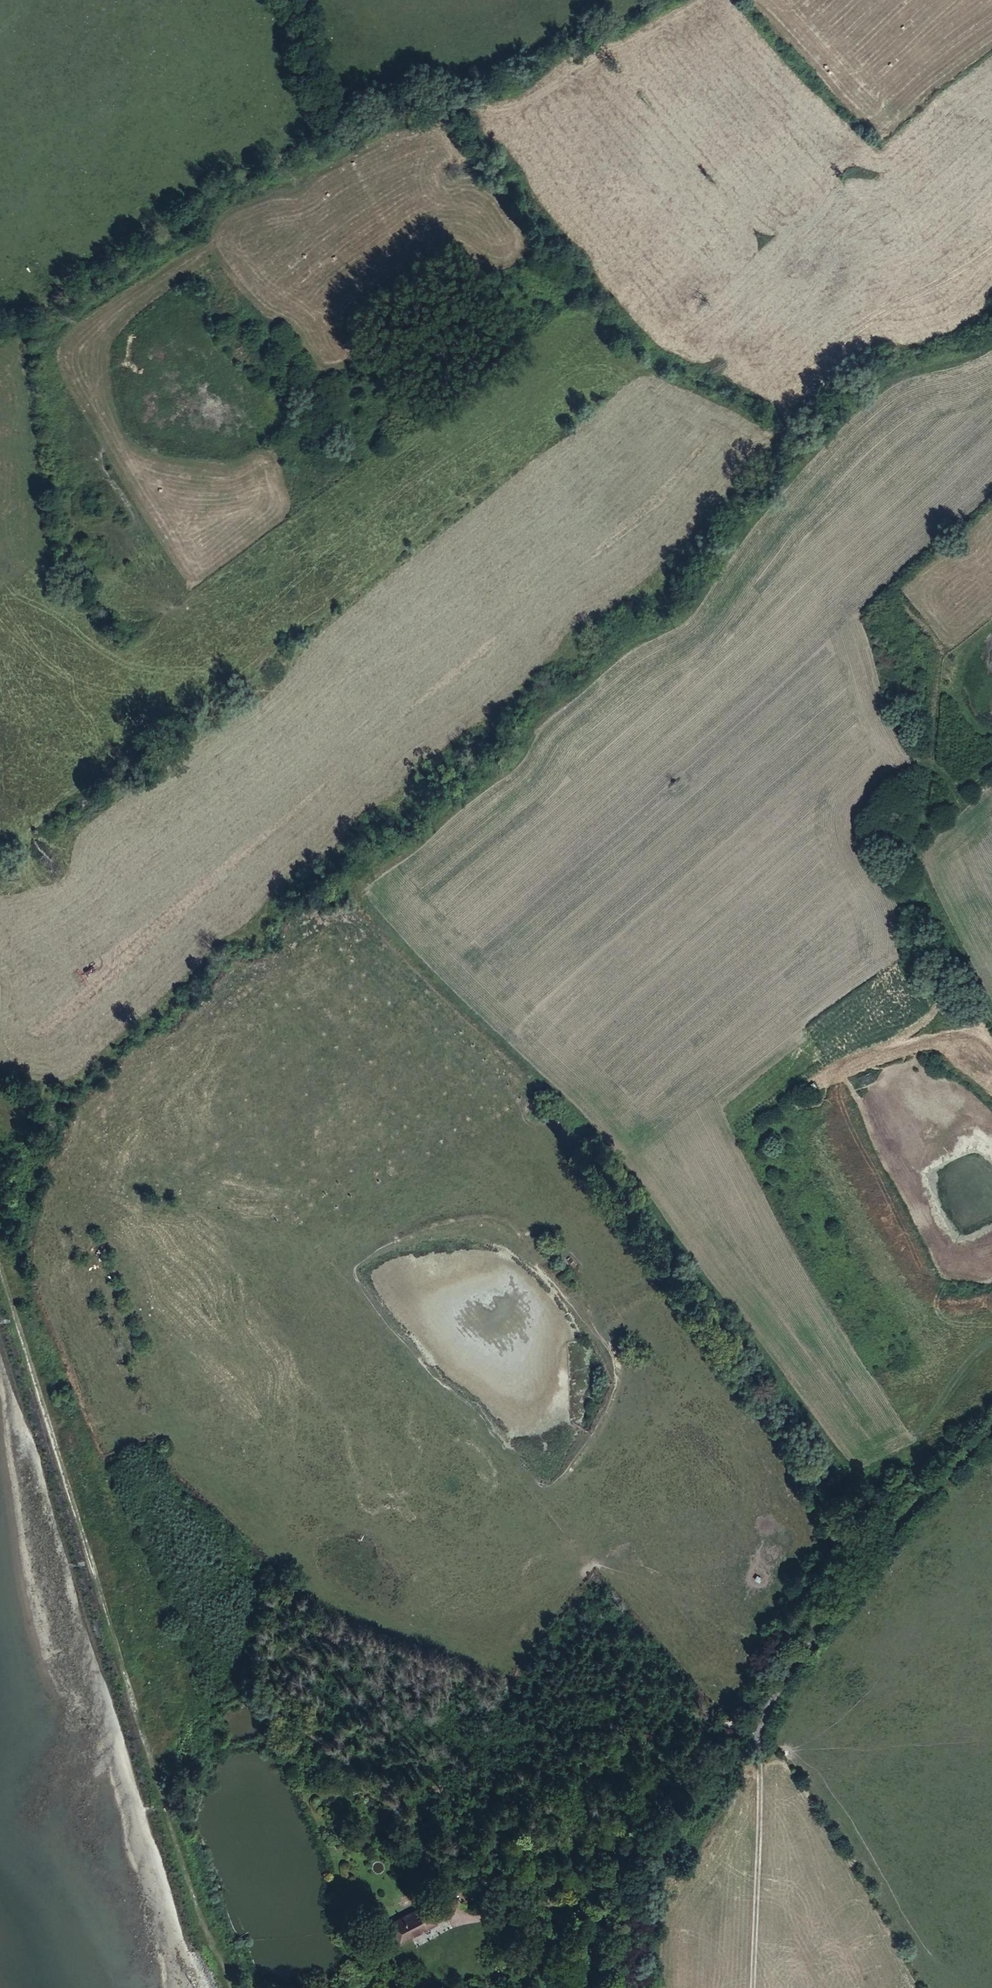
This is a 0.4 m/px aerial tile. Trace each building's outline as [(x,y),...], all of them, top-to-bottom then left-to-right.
[(456,1888),(390,1923),(400,1942),(451,1913),(458,1922),(471,1916),(456,1888)]
